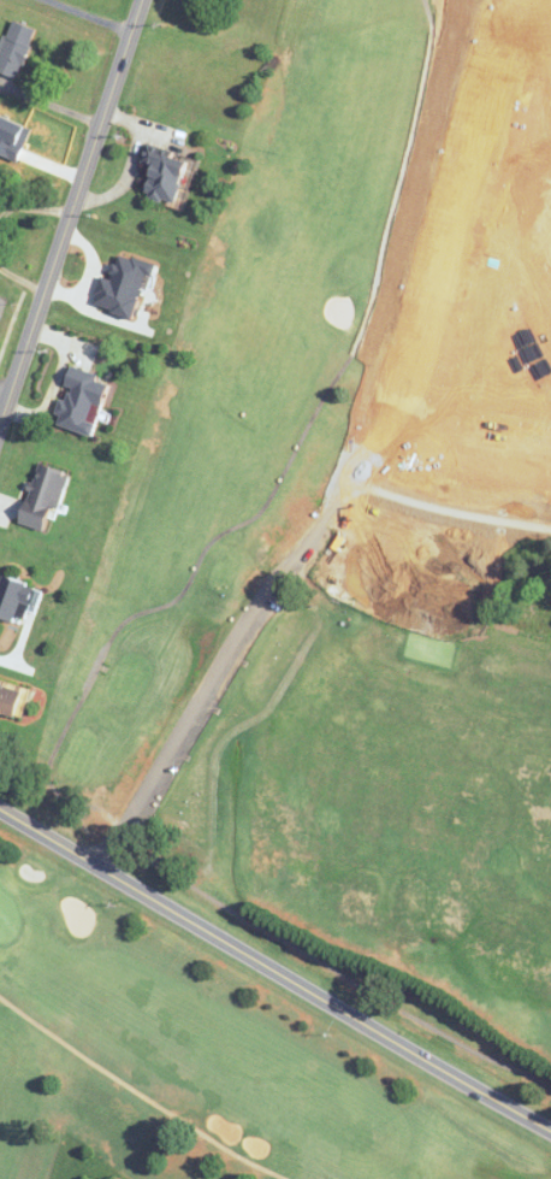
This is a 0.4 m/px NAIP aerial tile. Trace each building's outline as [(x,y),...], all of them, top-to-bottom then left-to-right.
[(18,78),(35,28),(10,20),(0,49),(0,72),(18,78)] [(154,168),(143,192),(171,204),(190,163),(148,143),(140,161),(154,168)] [(93,435),(110,378),(71,367),(54,424),(93,435)] [(59,509),(69,471),(35,462),(19,523),(43,530),(50,506),(59,509)] [(35,585),(2,574),(0,579),(0,617),(22,625),(35,585)] [(0,684),(0,712),(16,717),(24,692),(0,684)]
